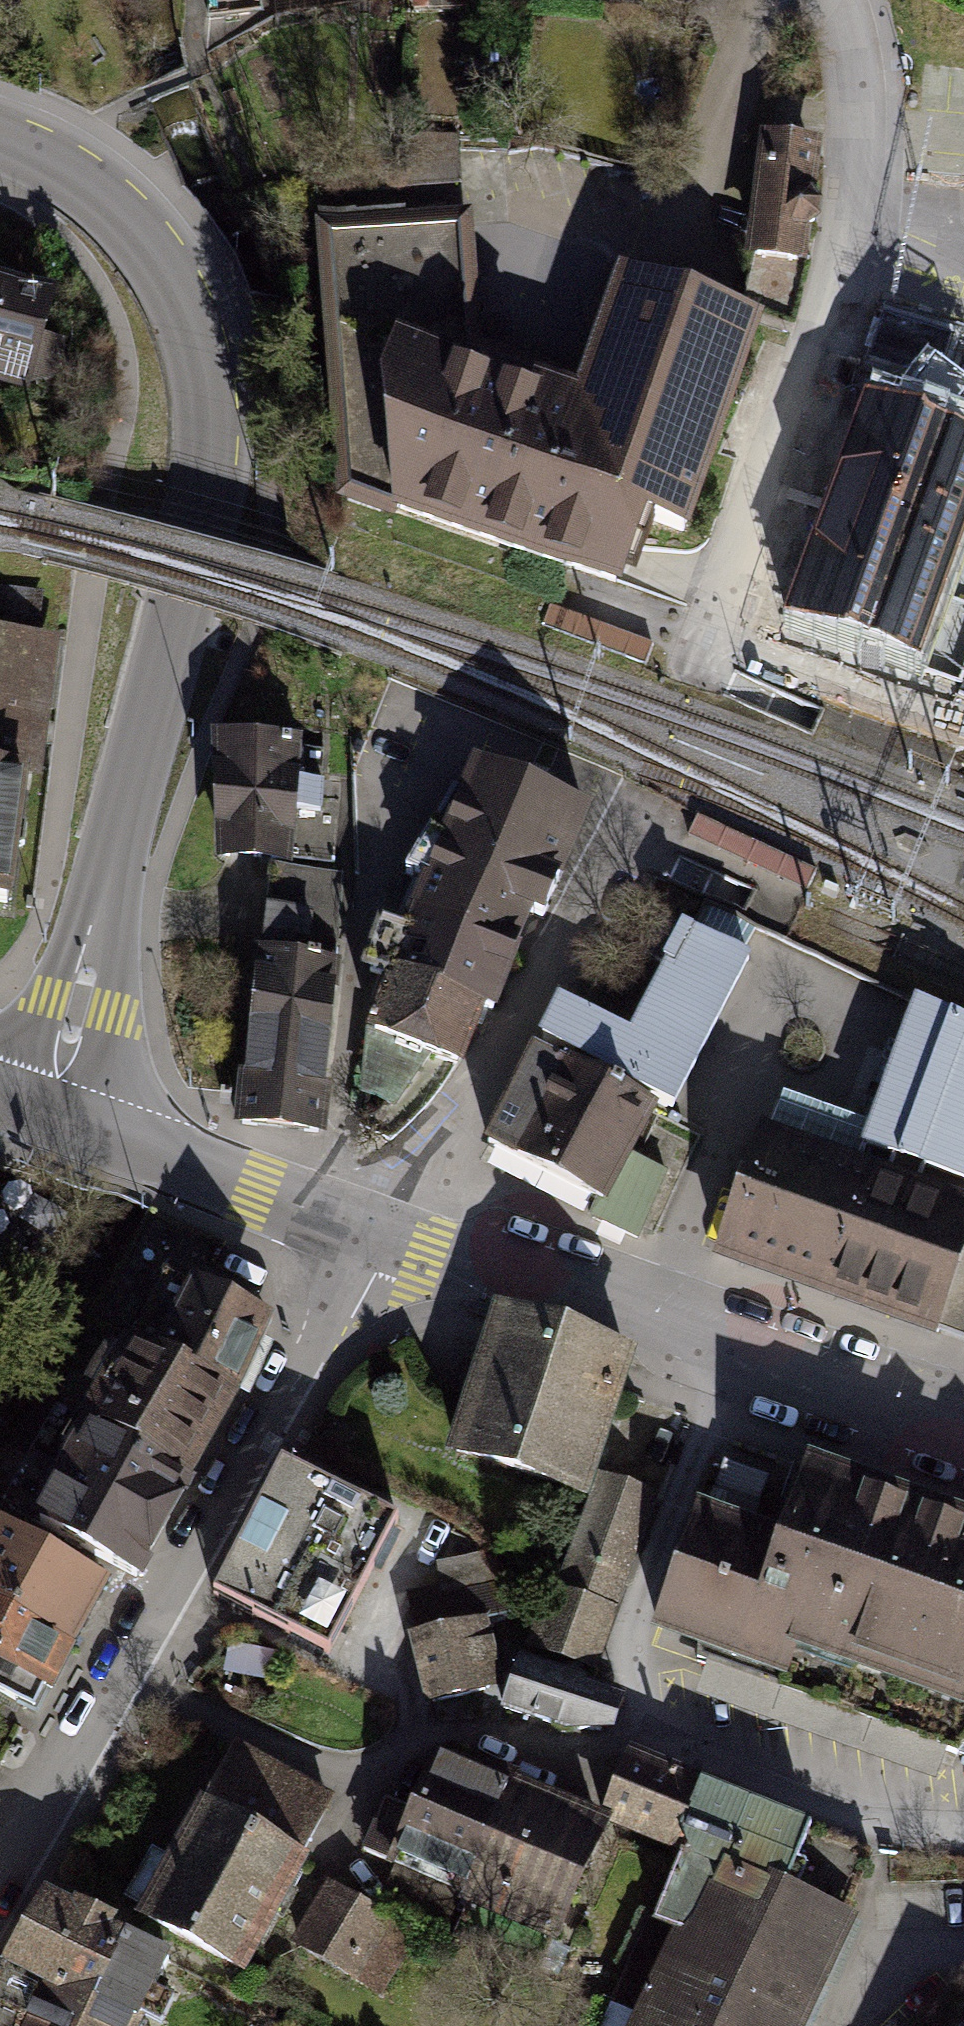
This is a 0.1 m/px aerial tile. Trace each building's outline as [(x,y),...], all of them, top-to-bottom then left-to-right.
[(457,137),(397,142),(401,195),(461,190),(457,137)] [(804,274),(821,151),(766,143),(748,266),(804,274)] [(548,489),(585,380),(476,343),(465,215),(316,227),(339,497),(619,592),(633,553),(644,521),(548,489)] [(0,271),(0,379),(34,389),(64,289),(0,271)] [(619,281),(585,380),(548,489),(644,521),(689,537),(761,329),(619,281)] [(787,620),(919,664),(963,530),(963,431),(944,424),(963,399),(963,392),(933,367),(902,406),(862,393),(787,620)] [(654,645),(551,606),(543,628),(646,667),(654,645)] [(0,632),(0,896),(23,899),(60,641),(0,632)] [(295,750),(219,746),(213,865),(289,868),(292,807),(295,750)] [(585,812),(472,768),(452,819),(416,912),(519,952),(534,912),(544,916),(585,812)] [(816,870),(701,817),(692,837),(806,891),(816,870)] [(349,876),(267,868),(244,1123),(326,1131),(349,876)] [(495,1010),(519,952),(416,912),(393,972),(485,1007),(495,1010)] [(564,994),(540,1041),(676,1110),(755,956),(689,923),(635,1029),(564,994)] [(461,1069),(485,1007),(393,972),(370,1035),(364,1093),(391,1108),(431,1056),(461,1069)] [(963,1343),(963,1023),(918,1003),(875,1124),(785,1094),(772,1131),(723,1261),(948,1338),(963,1343)] [(508,1096),(484,1145),(524,1165),(600,1202),(594,1214),(642,1237),(676,1167),(642,1150),(663,1107),(533,1044),(508,1096)] [(150,1343),(235,1387),(271,1317),(186,1274),(150,1343)] [(633,1358),(495,1310),(462,1403),(443,1458),(582,1506),(633,1358)] [(75,1419),(186,1479),(235,1387),(150,1343),(122,1329),(75,1419)] [(49,1467),(160,1526),(186,1479),(75,1419),(49,1467)] [(798,1462),(774,1534),(700,1510),(653,1644),(961,1757),(963,1755),(963,1521),(798,1462)] [(329,1650),(395,1520),(281,1465),(218,1592),(329,1650)] [(160,1526),(49,1467),(24,1514),(135,1573),(160,1526)] [(762,1482),(715,1467),(701,1507),(748,1522),(762,1482)] [(618,1605),(660,1494),(598,1470),(555,1581),(618,1605)] [(67,1650),(101,1580),(0,1529),(0,1616),(67,1650)] [(592,1673),(618,1605),(555,1581),(530,1649),(592,1673)] [(489,1614),(403,1635),(419,1703),(505,1683),(489,1614)] [(0,1616),(0,1703),(34,1719),(67,1650),(0,1616)] [(625,1692),(520,1654),(501,1707),(567,1730),(611,1731),(625,1692)] [(331,1792),(233,1741),(142,1918),(240,1968),(331,1792)] [(601,1813),(681,1846),(779,1889),(807,1826),(629,1749),(601,1813)] [(451,1918),(504,1799),(423,1763),(371,1882),(451,1918)] [(604,1842),(504,1799),(451,1918),(552,1961),(604,1842)] [(681,1846),(602,2025),(797,2025),(845,1918),(779,1889),(681,1846)] [(388,1927),(324,1889),(285,1954),(350,1992),(388,1927)] [(35,1893),(0,1962),(131,2025),(135,2025),(168,1959),(35,1893)] [(0,1962),(0,2025),(131,2025),(0,1962)]
